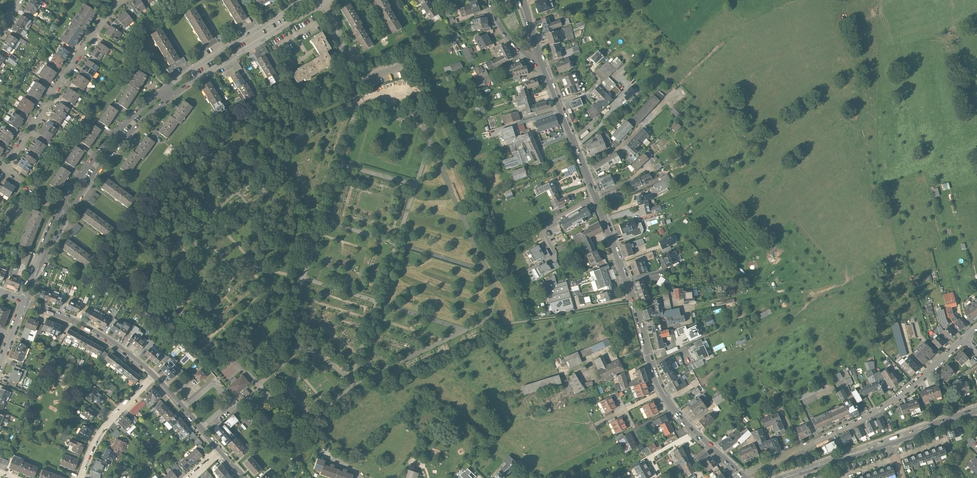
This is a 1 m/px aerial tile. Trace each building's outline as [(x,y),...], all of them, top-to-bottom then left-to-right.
[(39,0),(30,0),(28,3),(38,10),(41,5),(39,4),(41,1),(39,0)] [(134,0),(129,3),(133,9),(136,14),(140,12),(141,11),(134,0)] [(141,11),(146,9),(141,1),(140,0),(134,0),(141,11)] [(228,10),(238,3),(236,0),(222,0),(228,10)] [(381,12),(389,7),(391,6),(387,0),(373,0),(381,12)] [(421,6),(425,13),(434,8),(429,0),(421,6)] [(469,1),(471,5),(473,14),(480,11),(476,0),(474,0),(469,1)] [(535,2),(539,13),(552,9),(549,0),(542,0),(535,2)] [(37,12),(38,10),(28,3),(24,9),(33,15),(35,12),(37,12)] [(238,3),(228,10),(237,25),(247,18),(243,10),(238,3)] [(83,4),(71,22),(85,31),(94,17),(93,17),(96,12),(83,4)] [(352,5),(342,11),(353,30),(362,25),(363,24),(357,14),(352,5)] [(473,14),(471,5),(459,9),(462,18),(473,14)] [(379,12),(392,34),(402,28),(395,17),(389,7),(381,12),(379,12)] [(425,13),(430,20),(434,17),(438,15),(434,8),(425,13)] [(195,9),(185,15),(194,30),(204,23),(199,16),(195,9)] [(129,16),(125,11),(121,15),(129,25),(133,21),(129,16)] [(33,23),(20,15),(16,22),(29,30),(33,23)] [(124,28),(129,25),(121,15),(116,19),(117,19),(120,23),(124,28)] [(249,17),(247,18),(237,25),(232,27),(235,32),(252,23),(249,17)] [(560,20),(550,23),(552,29),(562,26),(560,20)] [(553,32),(552,29),(550,23),(549,21),(543,23),(547,34),(553,32)] [(24,37),(29,30),(16,22),(12,30),(24,37)] [(76,45),(85,31),(71,22),(59,40),(72,49),(75,44),(76,45)] [(204,23),(194,30),(203,45),(213,39),(209,31),(204,23)] [(352,30),(365,52),(375,47),(368,34),(362,25),(353,30),(352,30)] [(111,26),(110,26),(107,31),(119,38),(122,34),(115,29),(111,26)] [(574,39),(571,26),(564,28),(568,41),(574,39)] [(161,29),(151,35),(160,50),(170,44),(166,37),(161,29)] [(116,43),(119,38),(107,31),(104,35),(109,39),(116,43)] [(556,31),(553,32),(547,34),(550,46),(558,43),(560,43),(556,31)] [(315,48),(320,56),(327,52),(331,50),(325,40),(326,39),(322,32),(315,36),(315,38),(311,40),(315,48)] [(19,41),(8,34),(4,42),(13,47),(17,49),(21,42),(19,41)] [(487,34),(479,37),(479,36),(474,37),(478,45),(489,39),(487,34)] [(213,39),(203,45),(198,48),(200,53),(218,42),(215,37),(213,39)] [(489,39),(478,45),(480,50),(488,46),(492,44),(489,39)] [(13,47),(4,42),(0,48),(0,49),(9,54),(13,47)] [(99,43),(96,48),(105,54),(107,55),(110,50),(105,46),(99,43)] [(560,52),(558,43),(550,46),(553,54),(560,52)] [(170,44),(160,50),(169,66),(179,59),(175,52),(170,44)] [(506,44),(493,50),(495,54),(499,53),(501,57),(503,55),(507,62),(513,58),(506,44)] [(62,47),(61,47),(55,55),(64,61),(65,61),(69,56),(67,55),(69,52),(67,51),(62,47)] [(255,61),(265,55),(269,53),(265,47),(248,57),(252,63),(255,61)] [(468,47),(462,50),(468,63),(474,60),(468,47)] [(95,48),(91,55),(93,56),(99,61),(105,54),(96,48),(95,48)] [(327,52),(320,56),(317,58),(311,62),(318,73),(327,67),(328,68),(334,64),(327,52)] [(598,53),(592,59),(596,64),(603,58),(598,53)] [(64,61),(55,55),(55,54),(50,61),(54,63),(60,68),(63,64),(62,63),(64,61)] [(265,55),(255,61),(258,66),(260,65),(260,66),(269,61),(265,55)] [(503,55),(501,57),(492,61),(495,68),(507,62),(503,55)] [(179,59),(169,66),(166,68),(169,73),(187,62),(183,57),(179,59)] [(617,57),(610,64),(616,70),(617,71),(624,64),(617,57)] [(9,58),(7,61),(15,67),(17,64),(14,62),(9,58)] [(569,59),(555,64),(559,74),(571,69),(569,64),(570,63),(569,59)] [(85,65),(96,73),(99,68),(93,64),(88,60),(85,65)] [(260,66),(264,72),(272,67),(269,61),(260,66)] [(495,68),(492,61),(485,63),(489,71),(495,68)] [(513,71),(523,67),(520,61),(507,68),(510,73),(513,71)] [(609,77),(616,70),(610,64),(607,61),(596,73),(604,82),(609,77)] [(318,73),(311,62),(302,67),(298,70),(298,71),(292,74),(298,84),(304,80),(305,81),(318,73)] [(463,68),(460,62),(450,65),(450,66),(452,72),(463,68)] [(226,80),(230,77),(238,72),(243,69),(239,63),(222,73),(226,80)] [(44,65),(38,75),(50,84),(56,73),(51,70),(44,65)] [(93,77),(96,73),(85,65),(82,70),(87,73),(93,77)] [(480,65),(473,69),(480,82),(477,84),(478,87),(485,84),(483,81),(488,79),(490,78),(486,72),(484,73),(480,65)] [(452,72),(450,66),(444,68),(446,74),(452,72)] [(523,67),(513,71),(515,77),(519,76),(528,74),(526,66),(523,67)] [(264,72),(268,79),(276,74),(272,67),(264,72)] [(128,85),(129,86),(138,92),(148,77),(138,70),(137,72),(136,72),(135,73),(132,74),(133,76),(132,78),(129,78),(130,81),(129,83),(128,85)] [(230,77),(234,83),(242,78),(238,72),(230,77)] [(276,74),(268,79),(272,85),(280,80),(276,74)] [(561,79),(565,88),(578,83),(579,82),(576,74),(561,79)] [(75,79),(86,86),(89,82),(84,78),(78,75),(75,79)] [(616,85),(609,77),(604,82),(599,86),(607,94),(609,92),(612,89),(616,86),(616,85)] [(246,84),(242,78),(234,83),(238,89),(239,88),(246,84)] [(86,86),(75,79),(72,84),(77,87),(83,91),(86,86)] [(540,86),(538,79),(525,83),(527,89),(540,86)] [(40,85),(35,82),(31,88),(42,95),(46,89),(40,85)] [(221,99),(210,82),(201,87),(211,105),(221,99)] [(243,94),(251,89),(247,83),(246,84),(239,88),(243,94)] [(582,91),(578,83),(565,88),(568,97),(581,92),(582,91)] [(138,92),(129,86),(117,103),(120,106),(127,110),(133,101),(139,93),(138,92)] [(591,94),(597,100),(602,95),(604,97),(607,94),(599,86),(591,94)] [(622,92),(616,86),(612,89),(618,95),(622,92)] [(631,87),(622,96),(627,101),(636,92),(631,87)] [(42,95),(31,88),(27,94),(33,97),(38,101),(42,95)] [(521,90),(523,98),(529,97),(526,88),(521,90)] [(74,92),(69,89),(66,93),(77,101),(80,96),(74,92)] [(243,94),(246,100),(254,95),(251,89),(243,94)] [(615,98),(609,92),(607,94),(604,97),(602,98),(608,105),(615,98)] [(658,92),(654,95),(660,101),(664,98),(658,92)] [(74,106),(77,101),(66,93),(63,98),(68,102),(74,106)] [(602,95),(597,100),(599,101),(596,104),(602,111),(608,105),(602,98),(604,97),(602,95)] [(639,124),(660,101),(654,95),(633,118),(634,119),(639,124)] [(523,98),(526,107),(533,105),(530,96),(529,97),(523,98)] [(29,101),(23,97),(19,102),(32,111),(34,108),(33,107),(34,105),(29,101)] [(221,99),(211,105),(217,114),(226,108),(221,99)] [(581,99),(570,103),(573,110),(584,106),(581,99)] [(193,108),(184,101),(172,117),(179,123),(181,124),(193,108)] [(545,101),(535,105),(537,112),(551,107),(550,103),(546,104),(545,101)] [(30,114),(32,111),(19,102),(16,108),(22,112),(27,115),(29,113),(30,114)] [(120,106),(117,103),(115,102),(112,107),(117,111),(120,106)] [(60,103),(56,108),(67,114),(70,109),(64,106),(60,103)] [(596,104),(593,107),(599,114),(602,111),(596,104)] [(112,107),(109,105),(99,121),(103,124),(108,127),(113,119),(119,112),(117,111),(112,107)] [(535,105),(533,105),(526,107),(528,114),(537,112),(535,105)] [(599,114),(593,107),(587,113),(594,119),(599,114)] [(67,114),(56,108),(49,118),(55,122),(61,126),(64,122),(68,115),(67,114)] [(675,109),(671,113),(675,117),(679,114),(675,109)] [(27,115),(22,112),(19,117),(23,119),(24,120),(27,115)] [(518,112),(502,116),(505,125),(507,124),(512,123),(520,120),(518,112)] [(19,117),(13,113),(10,118),(21,125),(23,123),(22,122),(23,119),(19,117)] [(170,116),(159,132),(161,134),(167,139),(179,123),(172,117),(170,116)] [(549,118),(552,128),(559,125),(556,116),(549,118)] [(19,128),(21,125),(10,118),(6,123),(12,127),(17,130),(18,127),(19,128)] [(542,121),(545,130),(552,128),(549,118),(542,121)] [(103,124),(99,121),(98,120),(94,126),(100,129),(103,124)] [(542,121),(535,123),(538,133),(545,130),(542,121)] [(627,121),(622,126),(629,132),(633,127),(627,121)] [(681,127),(677,122),(671,128),(676,132),(681,127)] [(52,126),(46,123),(43,128),(53,135),(57,130),(52,126)] [(515,133),(512,123),(507,124),(510,135),(515,133)] [(94,126),(92,124),(80,142),(86,146),(89,148),(101,131),(100,129),(94,126)] [(498,127),(501,136),(504,135),(506,134),(504,125),(498,127)] [(622,126),(617,131),(624,137),(629,132),(622,126)] [(645,126),(642,129),(648,134),(651,132),(645,126)] [(8,131),(3,128),(0,133),(12,140),(13,138),(12,138),(14,135),(8,131)] [(53,135),(43,128),(39,134),(44,138),(49,141),(53,135)] [(650,136),(648,134),(642,129),(634,138),(640,144),(645,138),(646,139),(650,136)] [(161,134),(159,132),(155,130),(149,138),(154,142),(161,134)] [(589,133),(587,130),(580,136),(583,139),(589,133)] [(620,142),(624,137),(617,131),(613,136),(617,139),(620,142)] [(525,135),(528,142),(535,140),(531,132),(525,135)] [(12,140),(0,133),(0,134),(0,140),(3,142),(8,145),(9,142),(10,143),(12,140)] [(523,134),(508,140),(510,145),(525,139),(523,134)] [(599,142),(587,146),(591,159),(596,157),(595,155),(607,150),(601,135),(597,137),(599,142)] [(149,138),(146,137),(134,153),(141,158),(143,160),(155,144),(154,142),(149,138)] [(634,156),(637,152),(635,149),(638,146),(640,144),(634,138),(625,147),(634,156)] [(41,143),(35,139),(32,144),(43,151),(46,146),(41,143)] [(621,143),(620,142),(617,139),(612,144),(617,147),(621,143)] [(528,142),(531,150),(538,147),(535,140),(528,142)] [(86,146),(80,142),(77,147),(83,151),(86,146)] [(39,156),(43,151),(32,144),(29,149),(34,153),(39,156)] [(75,146),(64,162),(66,164),(72,168),(74,169),(80,160),(85,152),(83,151),(77,147),(75,146)] [(544,162),(541,154),(538,147),(531,150),(535,157),(538,165),(544,162)] [(514,157),(503,161),(506,171),(530,163),(525,149),(512,154),(514,157)] [(132,152),(119,169),(128,175),(141,158),(134,153),(132,152)] [(616,153),(611,156),(615,164),(621,161),(619,157),(616,153)] [(31,158),(26,154),(22,159),(32,166),(33,166),(36,161),(31,158)] [(636,171),(649,159),(644,154),(631,166),(633,168),(636,171)] [(611,156),(605,160),(610,168),(615,164),(611,156)] [(625,160),(630,165),(634,161),(630,156),(625,160)] [(32,166),(22,159),(17,167),(22,170),(27,173),(32,166)] [(605,160),(599,163),(604,171),(610,168),(605,160)] [(598,175),(604,171),(599,163),(593,167),(596,170),(598,175)] [(72,168),(66,164),(63,168),(69,172),(72,168)] [(569,171),(564,172),(566,177),(571,176),(570,174),(577,172),(575,166),(568,168),(569,171)] [(63,168),(62,167),(49,185),(58,191),(65,182),(71,173),(69,172),(63,168)] [(524,168),(511,173),(514,181),(527,177),(524,168)] [(674,185),(668,174),(661,178),(663,181),(654,186),(660,196),(669,191),(668,189),(674,185)] [(650,175),(640,179),(643,186),(646,185),(645,183),(652,181),(650,175)] [(603,184),(601,184),(604,191),(615,186),(612,179),(603,184)] [(634,189),(643,186),(640,179),(631,183),(634,189)] [(108,180),(101,189),(115,200),(122,190),(115,185),(108,180)] [(5,182),(0,190),(0,193),(4,196),(10,185),(5,182)] [(550,190),(555,188),(552,182),(543,186),(539,188),(541,194),(550,190)] [(10,185),(4,196),(9,199),(15,188),(10,185)] [(555,188),(550,190),(554,199),(559,197),(555,188)] [(122,190),(115,200),(128,209),(135,200),(128,195),(122,190)] [(94,191),(87,201),(92,205),(100,195),(94,191)] [(622,201),(619,195),(611,199),(613,204),(622,201)] [(637,197),(639,205),(649,203),(648,200),(647,200),(647,196),(637,197)] [(554,199),(551,201),(555,209),(570,202),(568,197),(560,200),(559,197),(554,199)] [(650,209),(649,203),(639,205),(640,209),(642,209),(643,216),(661,210),(659,205),(650,209)] [(561,222),(565,229),(573,225),(574,227),(584,222),(583,219),(591,215),(587,207),(581,210),(580,210),(566,218),(566,219),(561,222)] [(88,209),(81,218),(94,228),(101,219),(94,214),(88,209)] [(41,222),(44,214),(33,210),(27,227),(37,231),(41,222)] [(625,241),(642,234),(644,230),(639,218),(620,225),(623,234),(622,235),(625,241)] [(101,219),(94,228),(107,238),(114,229),(107,223),(101,219)] [(77,222),(69,233),(74,237),(82,226),(77,222)] [(603,232),(599,224),(585,231),(586,232),(582,234),(585,241),(590,253),(596,250),(590,238),(603,232)] [(34,240),(37,231),(27,227),(19,245),(30,249),(34,240)] [(581,233),(573,237),(577,245),(585,241),(582,234),(581,233)] [(671,236),(659,242),(663,249),(674,244),(671,236)] [(633,242),(636,248),(645,245),(644,242),(646,242),(645,238),(633,242)] [(68,239),(61,248),(75,259),(82,250),(74,244),(68,239)] [(629,243),(620,246),(624,258),(633,255),(629,243)] [(539,245),(526,252),(532,263),(543,257),(545,256),(543,252),(539,245)] [(547,249),(543,252),(545,256),(543,257),(544,259),(551,256),(547,249)] [(82,250),(75,259),(88,268),(94,259),(87,254),(82,250)] [(590,253),(585,256),(590,266),(598,262),(602,260),(597,250),(596,250),(590,253)] [(32,253),(26,251),(25,254),(24,253),(20,264),(21,264),(18,272),(16,277),(22,279),(32,253)] [(663,257),(665,262),(676,257),(677,257),(675,251),(663,257)] [(653,252),(646,254),(649,261),(655,259),(653,252)] [(679,262),(676,257),(665,262),(668,267),(673,265),(679,262)] [(550,267),(552,270),(554,269),(554,270),(560,267),(557,261),(551,264),(552,266),(550,267)] [(632,264),(636,276),(645,273),(641,261),(632,264)] [(552,270),(550,267),(547,262),(534,269),(539,277),(552,270)] [(11,277),(7,286),(17,290),(22,279),(16,277),(18,272),(14,270),(11,277)] [(595,276),(597,280),(608,277),(606,272),(595,276)] [(661,286),(667,279),(662,275),(656,283),(661,286)] [(557,285),(555,276),(544,283),(552,312),(557,312),(558,315),(574,311),(567,282),(557,285)] [(594,281),(596,286),(609,281),(608,277),(597,280),(594,281)] [(638,282),(636,283),(642,301),(649,299),(643,280),(638,282)] [(610,285),(609,281),(596,286),(597,290),(608,286),(611,285),(610,285)] [(100,288),(99,290),(102,291),(104,286),(97,283),(95,285),(100,288)] [(661,297),(663,308),(671,306),(668,288),(664,289),(661,297)] [(47,292),(41,290),(38,297),(44,300),(47,292)] [(616,298),(613,290),(610,291),(600,295),(601,300),(605,298),(606,302),(616,298)] [(61,298),(58,297),(55,304),(61,306),(66,292),(63,291),(61,298)] [(52,295),(47,292),(44,300),(49,302),(52,295)] [(684,292),(675,293),(675,303),(686,302),(686,297),(684,297),(684,295),(684,292)] [(953,316),(951,308),(957,306),(953,293),(943,295),(947,309),(945,309),(948,319),(950,319),(954,325),(958,321),(953,316)] [(684,297),(686,297),(686,302),(686,304),(695,303),(694,294),(684,295),(684,297)] [(58,297),(52,295),(49,302),(55,304),(58,297)] [(589,295),(579,298),(581,305),(591,302),(589,295)] [(964,308),(965,317),(970,323),(976,318),(976,300),(976,298),(964,308)] [(656,312),(653,312),(654,319),(663,317),(662,310),(662,308),(661,300),(654,301),(656,312)] [(75,305),(69,302),(66,309),(72,312),(75,305)] [(926,316),(933,314),(932,309),(931,304),(926,305),(927,310),(925,310),(926,316)] [(81,307),(75,305),(72,312),(78,314),(81,307)] [(663,308),(662,308),(662,310),(663,317),(663,318),(667,317),(669,326),(686,322),(684,316),(681,316),(681,315),(679,308),(672,310),(671,306),(663,308)] [(0,307),(0,328),(3,329),(10,311),(0,307)] [(92,312),(87,309),(83,316),(88,319),(92,312)] [(647,320),(654,319),(653,312),(652,309),(644,312),(647,320)] [(936,312),(938,323),(943,329),(948,324),(945,319),(943,310),(941,311),(937,312),(936,312)] [(766,311),(757,316),(759,320),(768,315),(767,315),(766,311)] [(97,315),(92,312),(88,319),(93,322),(97,315)] [(99,316),(97,315),(93,322),(99,325),(103,318),(102,318),(104,314),(101,313),(99,316)] [(103,318),(99,325),(105,328),(110,319),(107,317),(106,320),(103,318)] [(38,323),(28,319),(24,328),(35,332),(36,330),(38,323)] [(54,323),(46,320),(43,326),(42,331),(50,334),(54,323)] [(960,320),(958,321),(954,325),(959,332),(965,326),(960,320)] [(54,323),(50,334),(58,338),(63,326),(54,323)] [(124,323),(122,328),(116,336),(123,340),(128,331),(131,327),(130,327),(124,323)] [(118,325),(115,324),(110,332),(116,336),(122,328),(118,325)] [(687,330),(685,331),(686,333),(690,341),(701,336),(696,325),(687,330)] [(915,338),(912,325),(906,326),(909,339),(915,338)] [(685,326),(677,329),(679,335),(686,333),(685,331),(687,330),(685,326)] [(130,333),(133,335),(134,336),(139,329),(135,327),(130,333)] [(954,333),(948,327),(942,333),(948,339),(954,333)] [(35,332),(24,328),(21,338),(34,343),(37,334),(38,331),(36,330),(35,332)] [(76,334),(69,329),(66,335),(64,338),(66,339),(65,341),(70,344),(71,342),(76,334)] [(655,340),(662,339),(662,337),(660,331),(653,333),(655,340)] [(76,334),(71,342),(78,345),(83,337),(76,334)] [(134,336),(133,335),(127,343),(133,347),(139,340),(134,336)] [(932,342),(939,349),(944,344),(936,335),(933,337),(935,339),(932,342)] [(83,337),(78,345),(85,349),(89,341),(83,337)] [(617,357),(612,347),(614,346),(610,339),(561,360),(564,367),(568,366),(569,370),(582,364),(580,359),(605,348),(608,348),(613,356),(617,357)] [(663,344),(662,339),(655,340),(657,349),(667,347),(666,343),(663,344)] [(701,339),(693,343),(696,350),(699,349),(698,347),(704,345),(701,339)] [(139,340),(133,347),(139,352),(144,346),(145,344),(139,340)] [(89,341),(85,349),(92,353),(96,345),(89,341)] [(150,349),(152,346),(154,344),(152,341),(150,343),(146,348),(149,350),(150,349)] [(27,347),(19,343),(15,351),(24,355),(27,347)] [(924,343),(913,353),(923,364),(935,353),(924,343)] [(96,345),(92,353),(99,357),(103,351),(104,349),(96,345)] [(704,345),(698,347),(699,349),(696,350),(695,350),(700,360),(700,361),(702,360),(709,356),(704,345)] [(180,351),(177,347),(170,354),(174,357),(180,351)] [(156,354),(150,349),(149,350),(144,356),(150,361),(156,354)] [(23,358),(24,355),(15,351),(12,359),(23,363),(25,359),(23,358)] [(104,360),(108,354),(103,351),(99,357),(104,360)] [(962,351),(954,358),(961,365),(964,363),(969,358),(962,351)] [(108,367),(110,364),(115,357),(109,353),(108,354),(104,360),(102,362),(108,367)] [(69,354),(65,361),(71,364),(75,358),(72,357),(73,356),(69,354)] [(156,354),(150,361),(155,366),(161,359),(162,358),(160,357),(156,354)] [(122,362),(115,357),(110,364),(116,369),(122,362)] [(602,357),(595,360),(600,370),(599,370),(603,380),(606,379),(612,376),(624,370),(619,360),(607,366),(602,357)] [(659,362),(662,368),(672,363),(669,358),(659,362)] [(905,361),(900,366),(910,376),(918,369),(909,358),(905,361)] [(969,358),(964,363),(969,369),(976,364),(976,362),(972,358),(970,360),(969,358)] [(165,364),(160,370),(166,376),(172,369),(175,366),(173,364),(175,363),(171,359),(165,364)] [(700,361),(700,360),(686,367),(689,372),(704,364),(702,360),(700,361)] [(122,362),(116,369),(123,374),(128,367),(122,362)] [(865,374),(870,385),(875,383),(873,376),(871,371),(874,370),(874,362),(868,363),(867,363),(869,371),(865,374)] [(675,369),(672,363),(662,368),(665,374),(671,371),(675,369)] [(947,365),(938,373),(945,381),(954,372),(947,365)] [(27,371),(15,366),(14,371),(12,370),(8,381),(10,382),(16,384),(17,385),(19,379),(23,380),(27,371)] [(128,367),(123,374),(129,379),(135,372),(128,367)] [(636,371),(638,377),(646,374),(644,368),(636,371)] [(172,369),(166,376),(171,380),(176,375),(177,374),(172,369)] [(207,376),(200,369),(194,376),(200,382),(207,376)] [(884,370),(880,374),(884,380),(890,389),(897,384),(891,373),(888,375),(884,370)] [(663,375),(668,383),(675,379),(671,371),(665,374),(663,375)] [(135,372),(129,379),(135,384),(141,377),(135,372)] [(622,389),(629,387),(628,382),(624,372),(617,376),(620,384),(622,389)] [(882,381),(884,380),(880,374),(879,372),(873,376),(875,383),(880,381),(882,380),(882,381)] [(648,381),(646,374),(638,377),(638,379),(640,384),(646,382),(648,381)] [(250,384),(242,375),(237,380),(235,378),(230,382),(232,384),(226,389),(234,398),(238,395),(243,401),(250,394),(246,390),(248,388),(247,387),(250,384)] [(592,381),(580,384),(575,375),(570,378),(572,382),(569,384),(576,395),(578,394),(580,398),(588,393),(586,389),(594,388),(592,381)] [(561,385),(559,376),(521,388),(524,396),(561,385)] [(681,376),(675,379),(668,383),(673,393),(687,385),(681,376)] [(956,381),(953,383),(954,388),(953,389),(955,396),(970,391),(966,382),(963,383),(962,380),(958,380),(957,379),(956,381)] [(886,392),(880,381),(875,383),(876,389),(878,388),(881,395),(886,392)] [(111,382),(107,387),(112,392),(116,387),(111,382)] [(633,386),(635,392),(648,388),(646,382),(640,384),(633,386)] [(870,385),(863,389),(866,395),(876,389),(875,383),(870,385)] [(860,398),(866,395),(863,389),(862,384),(859,385),(860,390),(856,392),(860,398)] [(152,385),(140,396),(147,403),(150,400),(153,403),(160,396),(161,395),(152,385)] [(704,390),(700,385),(691,392),(695,397),(704,390)] [(820,385),(812,389),(815,394),(822,390),(820,385)] [(84,391),(81,395),(92,402),(93,400),(100,405),(106,397),(93,387),(88,394),(84,391)] [(938,387),(920,393),(923,403),(942,396),(938,387)] [(650,394),(648,388),(635,392),(637,398),(650,394)] [(812,388),(797,395),(800,401),(815,394),(812,389),(812,388)] [(0,389),(0,398),(5,400),(7,395),(8,396),(10,392),(0,389)] [(847,398),(842,390),(837,393),(841,401),(847,398)] [(862,401),(860,398),(856,392),(852,395),(857,403),(862,401)] [(725,401),(721,395),(717,398),(713,400),(717,406),(725,401)] [(162,398),(160,396),(153,403),(152,404),(154,406),(161,399),(162,398)] [(601,402),(604,407),(614,402),(612,397),(601,402)] [(699,398),(688,406),(695,416),(707,408),(699,398)] [(141,399),(130,410),(134,415),(145,404),(141,399)] [(156,408),(163,402),(161,399),(154,406),(156,408)] [(911,403),(907,405),(909,412),(914,411),(916,415),(921,413),(917,401),(914,402),(913,399),(910,400),(911,403)] [(644,406),(646,411),(656,406),(654,401),(644,406)] [(163,402),(156,408),(161,414),(169,408),(164,402),(163,402)] [(617,408),(614,402),(604,407),(606,413),(611,411),(617,408)] [(87,404),(81,413),(91,420),(97,411),(87,404)] [(833,424),(851,415),(850,411),(848,412),(846,408),(844,404),(827,412),(833,424)] [(854,404),(846,408),(848,412),(850,411),(851,415),(852,416),(858,413),(857,409),(858,409),(856,405),(855,406),(854,404)] [(104,405),(98,414),(103,418),(109,409),(104,405)] [(909,412),(907,405),(900,407),(899,406),(897,407),(899,411),(897,412),(898,415),(900,416),(903,415),(909,412)] [(659,412),(656,406),(646,411),(649,417),(659,412)] [(169,408),(161,414),(166,420),(168,418),(174,414),(169,408)] [(174,414),(168,418),(174,425),(181,418),(176,412),(174,414)] [(817,431),(833,424),(827,412),(812,419),(817,431)] [(777,413),(762,420),(765,427),(772,424),(776,433),(777,432),(784,429),(777,413)] [(124,414),(121,418),(130,428),(134,424),(130,420),(124,414)] [(214,430),(228,445),(236,438),(229,430),(240,420),(235,414),(225,423),(224,422),(214,430)] [(134,415),(130,420),(134,424),(138,419),(137,418),(134,415)] [(656,427),(661,425),(669,421),(666,415),(653,421),(656,427)] [(705,418),(700,423),(705,429),(715,420),(711,416),(707,420),(705,418)] [(611,422),(614,428),(625,423),(622,417),(615,420),(611,422)] [(873,421),(876,426),(878,425),(881,430),(887,427),(882,417),(873,421)] [(121,418),(117,421),(122,426),(127,431),(130,428),(121,418)] [(181,418),(174,425),(179,431),(187,424),(181,418)] [(872,420),(866,423),(871,432),(877,429),(876,426),(873,421),(872,420)] [(674,432),(669,421),(661,425),(666,436),(674,432)] [(627,428),(625,423),(614,428),(617,434),(627,428)] [(81,428),(77,434),(87,439),(93,430),(87,426),(82,424),(80,427),(81,428)] [(187,424),(179,431),(185,437),(187,435),(192,431),(192,430),(187,424)] [(797,430),(802,441),(812,436),(807,425),(797,430)] [(127,431),(122,426),(120,429),(126,436),(129,434),(127,431)] [(861,426),(855,429),(860,438),(866,435),(861,426)] [(726,439),(732,445),(746,432),(749,430),(746,427),(739,433),(737,430),(736,430),(726,439)] [(120,433),(117,429),(112,433),(116,437),(120,433)] [(761,429),(751,433),(753,436),(759,443),(761,450),(770,447),(773,455),(781,452),(776,439),(766,442),(761,429)] [(957,430),(947,433),(951,442),(960,439),(957,430)] [(192,431),(187,435),(198,446),(201,444),(202,442),(192,431)] [(849,431),(840,435),(843,442),(852,437),(849,431)] [(662,432),(652,438),(654,442),(656,445),(666,440),(662,432)] [(619,439),(622,446),(633,440),(629,433),(619,439)] [(969,448),(975,441),(970,437),(964,443),(969,448)] [(75,451),(81,453),(85,444),(70,438),(67,444),(73,446),(71,449),(75,451)] [(127,442),(116,438),(113,446),(111,445),(110,449),(117,452),(121,454),(122,450),(123,451),(127,442)] [(228,445),(239,459),(248,451),(236,438),(228,445)] [(724,452),(732,445),(726,439),(718,445),(724,452)] [(636,447),(633,440),(622,446),(626,452),(636,447)] [(836,440),(826,445),(830,453),(840,448),(839,447),(836,441),(836,440)] [(654,442),(645,448),(642,449),(646,456),(648,455),(652,453),(662,447),(661,445),(657,447),(656,445),(654,442)] [(198,446),(196,448),(200,453),(205,449),(201,444),(198,446)] [(759,454),(754,444),(738,451),(743,462),(759,454)] [(682,446),(674,451),(679,460),(687,456),(682,446)] [(944,446),(937,448),(940,458),(947,455),(944,446)] [(117,452),(110,449),(106,448),(103,455),(102,454),(100,458),(107,462),(111,463),(112,459),(114,460),(117,452)] [(196,448),(190,453),(196,460),(202,455),(200,453),(196,448)] [(937,448),(930,451),(933,460),(940,458),(937,448)] [(675,462),(679,460),(674,451),(670,453),(675,462)] [(707,451),(697,459),(699,462),(709,454),(707,451)] [(930,451),(923,454),(926,463),(933,460),(930,451)] [(63,453),(59,464),(74,469),(78,459),(63,453)] [(196,460),(190,453),(184,458),(190,465),(196,460)] [(923,454),(916,456),(919,466),(926,463),(923,454)] [(23,460),(12,456),(8,468),(19,472),(23,461),(23,460)] [(251,456),(243,463),(254,475),(262,468),(251,456)] [(689,461),(687,456),(679,460),(681,465),(689,461)] [(916,456),(909,459),(912,468),(919,466),(916,456)] [(0,457),(0,463),(6,466),(8,460),(0,457)] [(107,462),(100,458),(96,457),(93,464),(92,464),(90,469),(93,470),(100,473),(101,473),(102,470),(104,470),(107,462)] [(494,477),(504,477),(518,464),(510,457),(505,462),(508,465),(494,477)] [(706,467),(709,471),(717,464),(712,457),(704,463),(707,466),(706,467)] [(967,465),(976,474),(976,459),(975,457),(967,465)] [(184,470),(190,465),(184,458),(178,463),(184,470)] [(321,472),(324,464),(325,461),(318,458),(314,469),(321,472)] [(905,471),(912,468),(909,459),(902,461),(905,471)] [(38,467),(23,461),(19,472),(33,477),(38,467)] [(695,472),(689,461),(681,465),(685,472),(686,471),(688,476),(693,473),(695,472)] [(648,469),(644,462),(634,467),(638,475),(648,469)] [(172,466),(171,467),(175,472),(180,467),(176,463),(172,466)] [(222,463),(215,468),(217,471),(216,472),(217,477),(219,477),(228,470),(222,463)] [(338,469),(333,468),(334,465),(331,464),(330,467),(324,464),(321,472),(321,474),(333,477),(335,477),(338,469)] [(892,466),(886,469),(889,477),(895,474),(892,466)] [(476,477),(468,468),(465,471),(460,476),(463,477),(475,477),(476,477)] [(693,473),(696,477),(701,477),(704,475),(700,468),(697,470),(695,472),(693,473)] [(56,474),(42,469),(39,477),(55,477),(56,474)] [(338,469),(335,477),(352,477),(353,475),(346,472),(347,470),(344,469),(343,471),(338,469)] [(648,469),(638,475),(639,477),(651,477),(652,477),(648,469)] [(713,472),(714,475),(716,477),(722,473),(719,469),(713,472)] [(889,477),(886,469),(879,471),(882,477),(885,477),(889,477)] [(165,474),(168,477),(175,477),(177,477),(171,470),(165,474)] [(419,473),(409,470),(406,477),(418,477),(419,473)]
